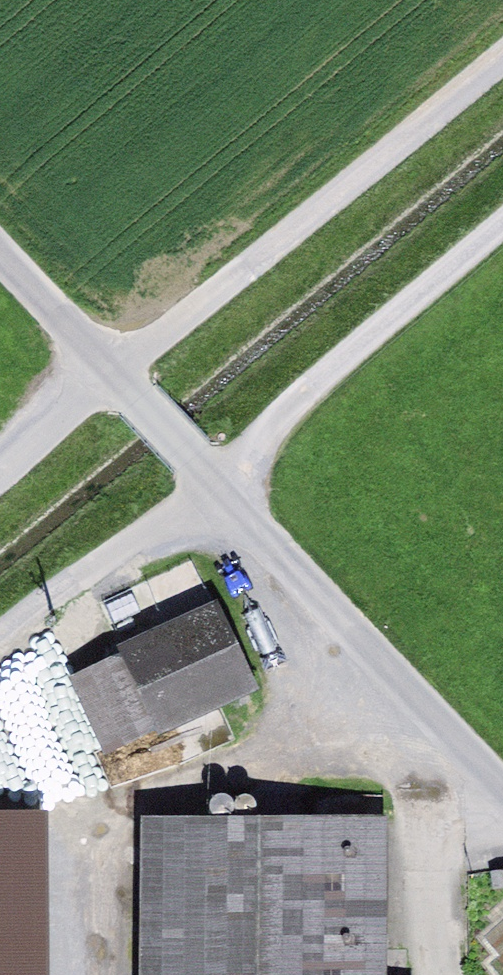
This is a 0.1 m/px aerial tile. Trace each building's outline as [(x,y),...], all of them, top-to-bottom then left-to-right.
[(159,740),(256,693),(216,610),(70,680),(106,755),(155,732),(159,740)] [(211,814),(214,817),(218,819),(222,819),(226,818),(230,816),(233,813),(234,809),(234,804),(233,801),(231,797),(227,795),(223,794),(219,794),(215,795),(212,797),(210,801),(209,805),(209,810),(211,814)] [(242,818),(245,819),(249,819),(252,817),(254,815),(256,811),(256,808),(256,805),(254,802),(252,800),(249,799),(246,798),(243,799),(240,800),(237,803),(236,806),(235,810),(236,813),(239,816),(242,818)] [(138,819),(136,974),(383,974),(386,823),(138,819)]
